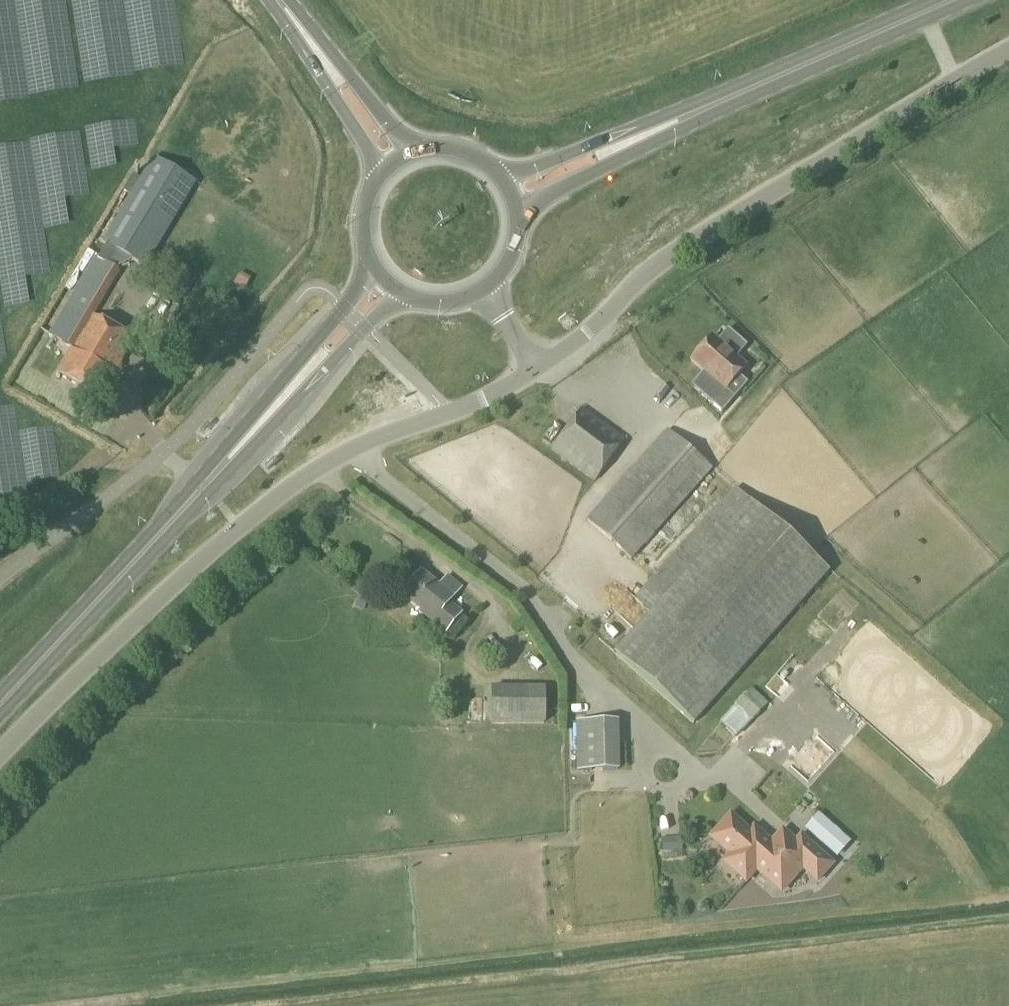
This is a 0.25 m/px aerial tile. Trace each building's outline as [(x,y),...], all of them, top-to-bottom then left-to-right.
[(197,183),(153,157),(140,180),(133,176),(123,192),(130,197),(104,240),(102,239),(104,236),(103,235),(122,202),(114,197),(81,252),(91,257),(97,261),(95,264),(91,262),(49,336),(73,350),(58,376),(99,400),(134,342),(93,318),(120,271),(118,270),(132,263),(145,270),(197,183)] [(722,413),(726,409),(734,399),(725,391),(746,368),(736,359),(746,347),(727,330),(717,342),(712,338),(691,362),(703,373),(691,386),(722,413)] [(684,389),(693,377),(684,370),(675,382),(684,389)] [(595,482),(625,441),(581,410),(552,451),(595,482)] [(668,431),(587,522),(631,560),(671,514),(711,470),(668,431)] [(829,572),(750,502),(735,489),(713,514),(712,512),(634,599),(650,615),(614,655),(693,725),(829,572)] [(442,590),(421,573),(402,596),(425,614),(424,616),(447,634),(463,614),(450,602),(461,589),(450,581),(442,590)] [(546,724),(546,687),(490,686),(490,724),(546,724)] [(576,773),(620,772),(619,722),(575,722),(576,773)] [(754,781),(760,792),(772,785),(765,773),(754,781)] [(759,841),(730,816),(711,838),(733,859),(734,866),(731,869),(746,882),(756,871),(761,875),(768,879),(776,880),(785,880),(793,877),(799,873),(802,869),(817,882),(832,865),(801,838),(795,844),(790,839),(787,843),(779,843),(775,840),(771,844),(763,837),(759,841)] [(829,828),(817,818),(807,829),(819,840),(829,828)] [(680,837),(659,840),(661,854),(682,852),(680,837)] [(700,860),(694,854),(688,860),(694,866),(700,860)]
